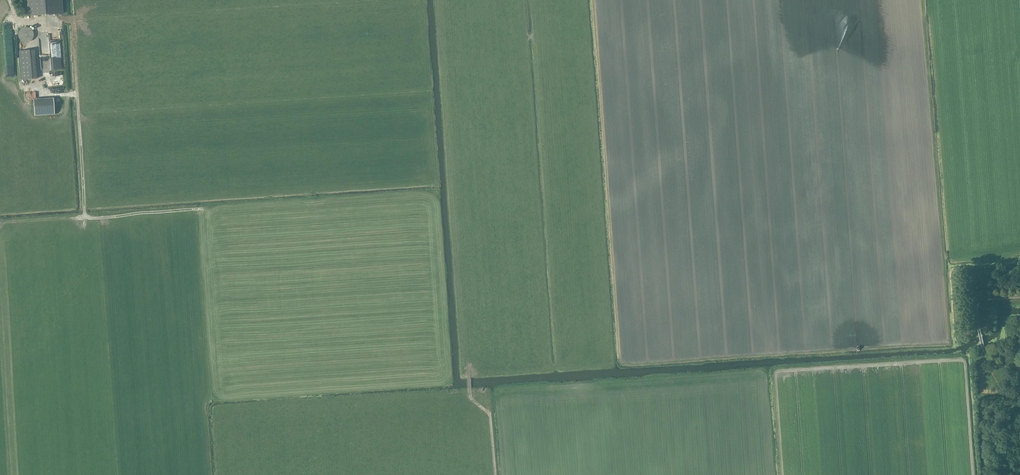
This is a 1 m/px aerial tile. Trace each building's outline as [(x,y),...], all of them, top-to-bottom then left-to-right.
[(29,15),(54,14),(63,13),(62,0),(28,0),(29,15)] [(33,36),(33,34),(33,32),(32,31),(31,30),(30,29),(29,28),(27,27),(26,27),(24,27),(23,28),(21,28),(20,29),(19,31),(18,32),(18,34),(18,35),(18,37),(19,39),(20,40),(20,41),(21,41),(23,42),(25,43),(27,42),(29,42),(30,41),(31,40),(32,39),(33,37),(33,36)] [(34,49),(19,51),(21,80),(37,79),(34,49)] [(62,51),(52,51),(52,64),(62,64),(62,51)] [(53,98),(33,100),(34,116),(54,115),(53,98)] [(432,181),(432,170),(417,170),(417,175),(420,175),(420,181),(432,181)]
